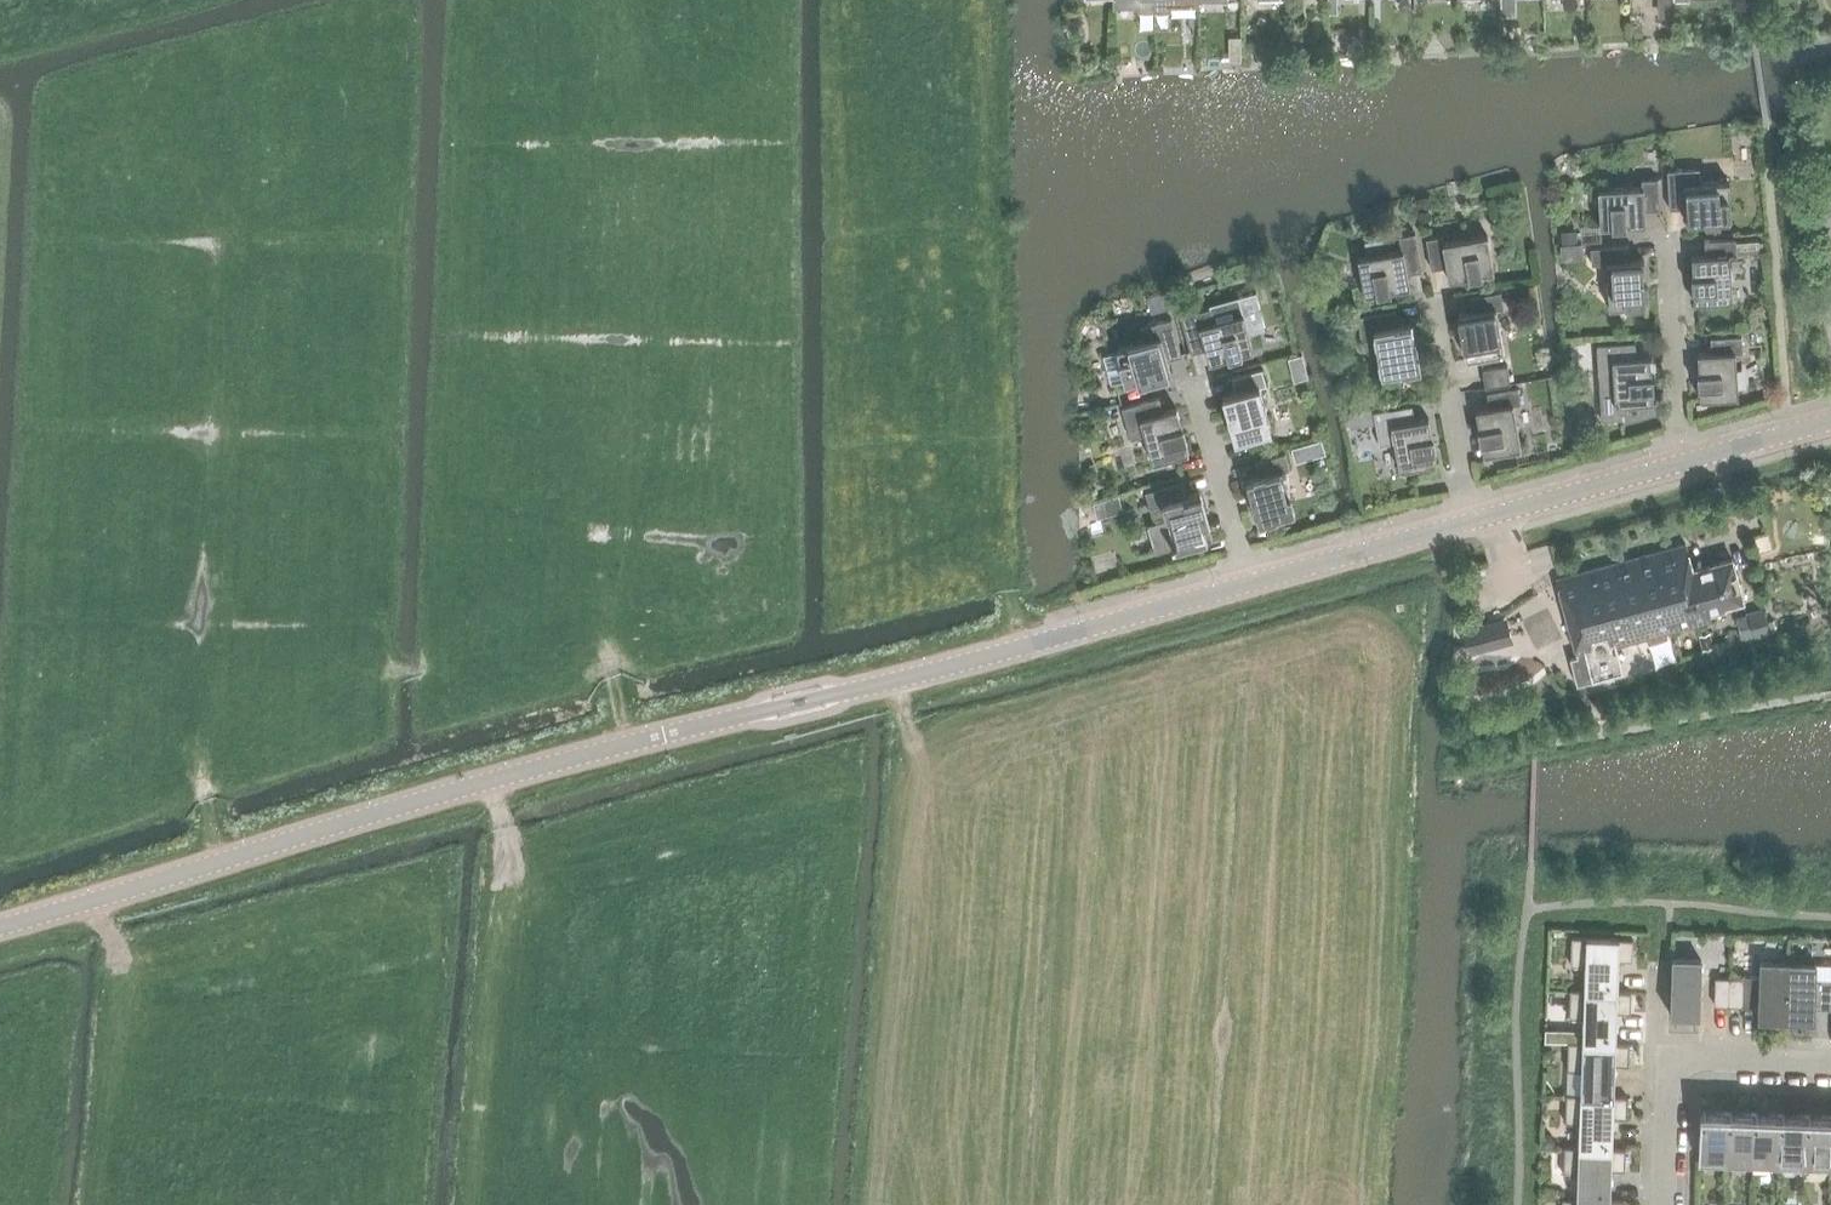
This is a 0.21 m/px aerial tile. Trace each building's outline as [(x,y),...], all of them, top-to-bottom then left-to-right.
[(1111,8),(1113,8),(1112,6),(1137,6),(1137,10),(1153,10),(1153,12),(1154,11),(1154,0),(1111,0),(1111,8)] [(1171,9),(1197,9),(1197,0),(1171,0),(1171,9)] [(1501,13),(1516,13),(1516,0),(1501,0),(1501,13)] [(1641,39),(1641,35),(1641,25),(1632,25),(1632,35),(1632,39),(1641,39)] [(1699,169),(1666,171),(1669,209),(1684,208),(1684,222),(1730,219),(1728,182),(1699,183),(1699,169)] [(1641,187),(1597,190),(1599,227),(1645,224),(1644,211),(1659,210),(1657,179),(1641,180),(1641,187)] [(1586,255),(1585,230),(1564,231),(1565,256),(1586,255)] [(1401,250),(1357,258),(1364,295),(1409,287),(1407,273),(1421,271),(1414,233),(1398,236),(1401,250)] [(1442,236),(1425,239),(1431,269),(1445,267),(1448,280),(1493,272),(1486,235),(1443,243),(1442,236)] [(1705,256),(1691,257),(1693,302),(1731,300),(1728,256),(1736,256),(1735,239),(1704,241),(1705,256)] [(1628,246),(1590,248),(1591,264),(1605,264),(1608,308),(1646,305),(1643,260),(1629,261),(1628,246)] [(1166,292),(1147,297),(1151,311),(1170,306),(1166,292)] [(1183,292),(1170,296),(1174,310),(1187,306),(1183,292)] [(1472,312),(1458,314),(1466,359),(1503,353),(1495,309),(1503,308),(1500,292),(1469,297),(1472,312)] [(1211,308),(1180,316),(1190,353),(1205,349),(1208,363),(1253,350),(1242,314),(1239,300),(1211,308)] [(1394,310),(1357,317),(1362,349),(1377,346),(1381,374),(1419,368),(1411,323),(1397,325),(1394,310)] [(1116,349),(1117,352),(1102,356),(1110,384),(1125,380),(1126,386),(1170,373),(1166,360),(1181,356),(1171,319),(1139,328),(1143,341),(1116,349)] [(1710,353),(1697,354),(1699,399),(1737,397),(1734,353),(1742,352),(1741,336),(1710,338),(1710,353)] [(1596,345),(1598,377),(1600,421),(1622,419),(1621,404),(1652,402),(1649,357),(1635,358),(1634,343),(1596,345)] [(1512,385),(1509,367),(1484,370),(1487,389),(1512,385)] [(1235,392),(1222,395),(1234,440),(1270,429),(1258,387),(1265,385),(1261,369),(1231,377),(1235,392)] [(1488,407),(1475,410),(1483,455),(1520,448),(1512,405),(1519,403),(1516,387),(1486,392),(1488,407)] [(1158,398),(1121,408),(1130,439),(1144,435),(1152,462),(1188,452),(1176,408),(1162,412),(1158,398)] [(1411,406),(1381,411),(1372,413),(1378,446),(1394,443),(1398,470),(1436,463),(1428,418),(1414,421),(1411,406)] [(1353,413),(1344,414),(1346,429),(1356,427),(1353,413)] [(1323,441),(1293,450),(1297,463),(1327,455),(1323,441)] [(1258,476),(1245,480),(1257,524),(1294,513),(1282,471),(1289,469),(1284,453),(1254,461),(1258,476)] [(1182,482),(1145,492),(1149,508),(1163,504),(1168,520),(1148,526),(1155,552),(1211,536),(1199,492),(1186,496),(1182,482)] [(1118,497),(1103,500),(1107,515),(1122,511),(1118,497)] [(1742,601),(1731,559),(1691,569),(1685,544),(1653,553),(1674,630),(1711,621),(1708,613),(1723,609),(1723,606),(1742,601)] [(1653,553),(1555,579),(1576,657),(1571,658),(1578,684),(1622,672),(1616,646),(1674,630),(1653,553)] [(1749,614),(1755,637),(1771,633),(1764,609),(1749,614)] [(1479,628),(1484,647),(1507,641),(1502,622),(1479,628)] [(1584,966),(1583,990),(1617,991),(1618,960),(1632,961),(1632,940),(1571,937),(1570,965),(1584,966)] [(1701,960),(1671,959),(1669,1014),(1699,1015),(1701,960)] [(1759,962),(1757,1018),(1785,1019),(1787,963),(1759,962)] [(1785,1019),(1814,1020),(1814,1006),(1830,1007),(1830,1009),(1830,966),(1816,965),(1816,964),(1787,963),(1785,1019)] [(1713,1005),(1728,1005),(1729,978),(1714,978),(1713,1005)] [(1742,1006),(1743,979),(1729,978),(1728,1005),(1742,1006)] [(1582,1018),(1581,1042),(1615,1044),(1616,1012),(1630,1013),(1630,992),(1617,991),(1583,990),(1569,990),(1568,1018),(1582,1018)] [(1545,1029),(1545,1041),(1563,1041),(1564,1030),(1545,1029)] [(1580,1071),(1580,1095),(1613,1096),(1614,1065),(1628,1065),(1629,1044),(1615,1044),(1581,1042),(1567,1042),(1566,1070),(1580,1071)] [(1579,1123),(1578,1147),(1611,1148),(1612,1117),(1626,1117),(1627,1097),(1613,1096),(1580,1095),(1565,1094),(1564,1122),(1579,1123)] [(1727,1114),(1700,1113),(1698,1159),(1725,1160),(1727,1114)] [(1727,1114),(1725,1160),(1751,1161),(1753,1114),(1727,1114)] [(1753,1114),(1751,1161),(1777,1162),(1779,1115),(1753,1114)] [(1805,1116),(1779,1115),(1777,1162),(1804,1163),(1805,1116)] [(1805,1116),(1804,1163),(1830,1164),(1830,1129),(1830,1117),(1805,1116)] [(1542,1137),(1542,1146),(1553,1147),(1553,1140),(1548,1135),(1542,1137)] [(1577,1175),(1576,1200),(1609,1201),(1610,1169),(1624,1170),(1625,1149),(1611,1148),(1578,1147),(1564,1147),(1563,1175),(1577,1175)]
